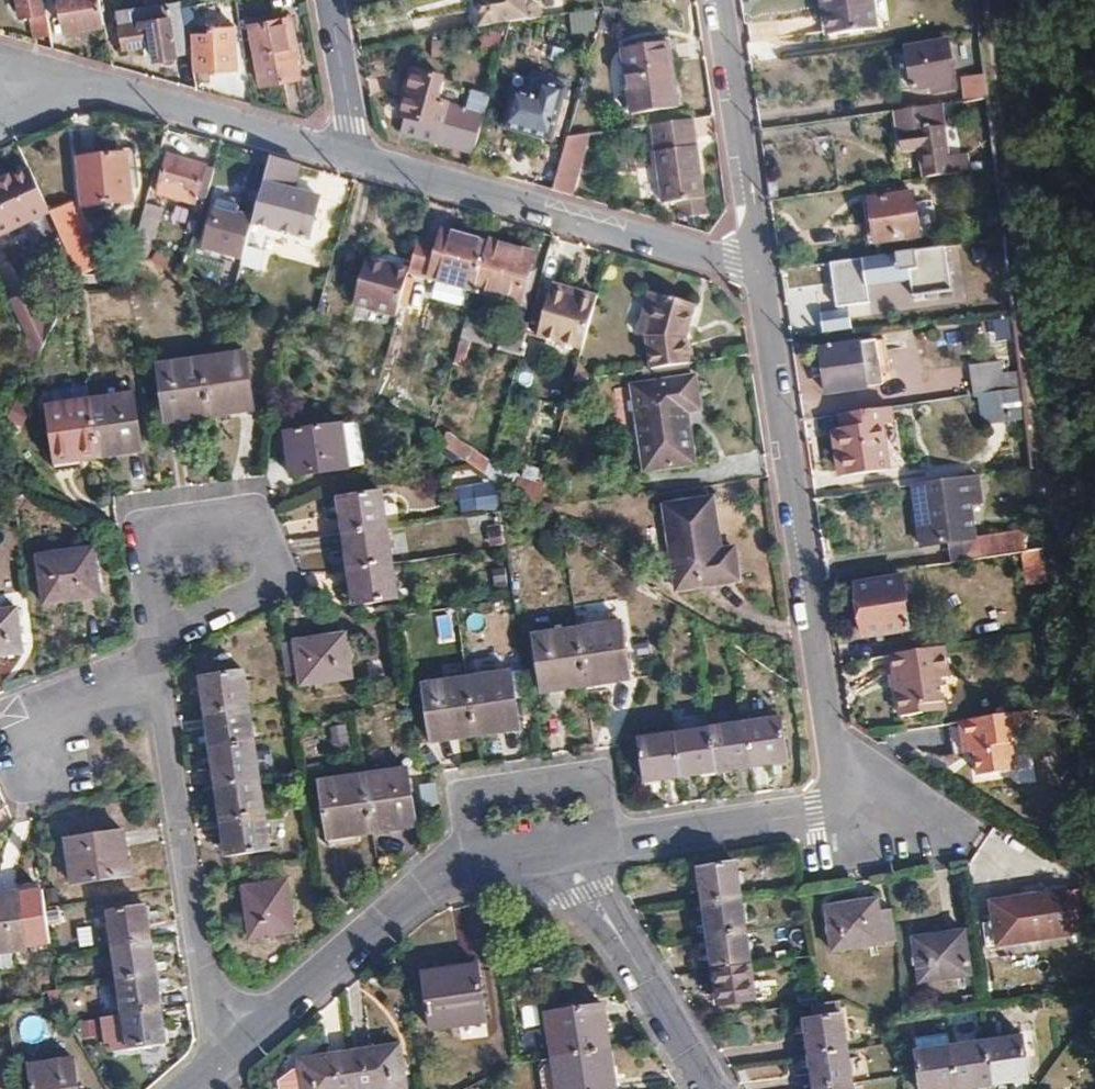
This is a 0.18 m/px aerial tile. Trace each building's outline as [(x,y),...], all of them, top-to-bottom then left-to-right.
[(46,14),(44,0),(16,0),(19,19),(46,14)] [(101,0),(58,0),(64,33),(106,26),(101,0)] [(238,11),(236,0),(227,0),(182,8),(184,21),(238,11)] [(404,0),(395,0),(374,4),(379,32),(408,27),(404,0)] [(525,0),(523,0),(512,2),(515,21),(529,19),(525,0)] [(834,35),(877,29),(873,0),(822,0),(823,9),(830,8),(834,35)] [(154,61),(190,54),(184,21),(182,8),(180,1),(117,12),(123,50),(151,45),(154,61)] [(616,7),(604,8),(599,31),(608,35),(616,7)] [(830,8),(823,9),(827,36),(834,35),(830,8)] [(261,86),(300,79),(288,18),(249,25),(261,86)] [(195,73),(237,71),(235,26),(209,27),(209,33),(193,34),(195,73)] [(934,93),(957,90),(948,41),(907,47),(913,90),(933,87),(934,93)] [(669,44),(623,50),(632,114),(678,107),(669,44)] [(472,155),(484,115),(438,102),(444,79),(413,70),(400,116),(407,118),(402,134),(472,155)] [(970,100),(968,77),(961,78),(963,101),(970,100)] [(537,97),(532,96),(521,133),(552,142),(568,88),(541,81),(537,97)] [(503,128),(521,133),(532,96),(514,90),(503,128)] [(923,179),(971,172),(968,153),(952,155),(947,125),(931,128),(928,106),(896,111),(903,152),(920,149),(923,179)] [(692,120),(652,126),(663,205),(679,203),(681,219),(706,215),(692,120)] [(181,131),(168,127),(161,152),(175,152),(181,131)] [(587,135),(568,137),(553,188),(571,194),(587,135)] [(127,154),(78,159),(84,207),(133,202),(127,154)] [(209,190),(215,170),(169,157),(158,193),(195,203),(199,187),(209,190)] [(273,157),(254,219),(253,223),(308,239),(319,199),(291,191),(298,165),(273,157)] [(50,214),(50,213),(30,170),(0,184),(0,237),(50,214)] [(913,192),(868,199),(875,244),(919,237),(913,192)] [(71,203),(50,213),(50,214),(68,252),(89,241),(71,203)] [(164,210),(146,205),(137,237),(153,248),(164,210)] [(253,223),(254,219),(216,208),(205,248),(243,259),(247,247),(253,223)] [(184,248),(192,250),(199,225),(191,223),(184,248)] [(444,232),(440,244),(431,279),(475,291),(488,245),(444,232)] [(440,244),(419,238),(410,272),(431,279),(440,244)] [(89,241),(68,252),(80,276),(100,266),(89,241)] [(534,254),(489,241),(488,245),(475,291),(525,306),(535,271),(529,270),(534,254)] [(264,253),(247,247),(243,259),(232,299),(246,303),(256,270),(259,271),(264,253)] [(914,296),(953,292),(948,248),(831,261),(836,304),(870,301),(869,287),(912,282),(914,296)] [(396,318),(410,272),(368,259),(354,305),(396,318)] [(581,299),(583,291),(555,283),(553,291),(581,299)] [(11,300),(32,350),(55,340),(33,290),(11,300)] [(540,336),(583,349),(598,296),(583,291),(581,299),(553,291),(540,336)] [(648,296),(643,315),(651,317),(646,336),(652,370),(690,364),(686,339),(694,309),(648,296)] [(651,317),(643,315),(637,334),(646,336),(651,317)] [(825,315),(824,330),(853,331),(854,316),(825,315)] [(495,334),(465,325),(461,338),(491,347),(495,334)] [(520,356),(524,343),(501,337),(498,349),(520,356)] [(875,340),(820,349),(827,394),(867,388),(867,384),(882,382),(875,340)] [(246,354),(202,360),(210,416),(227,413),(226,407),(253,404),(246,354)] [(210,416),(202,360),(158,367),(165,416),(192,413),(193,419),(210,416)] [(973,394),(980,394),(1006,390),(1003,372),(1001,361),(969,366),(973,394)] [(579,364),(573,382),(592,379),(579,364)] [(700,410),(696,377),(632,387),(646,471),(695,463),(687,412),(700,410)] [(984,426),(1010,422),(1006,390),(980,394),(984,426)] [(135,395),(92,401),(100,457),(118,455),(117,449),(142,445),(135,395)] [(81,454),(82,460),(100,457),(92,401),(46,408),(53,458),(81,454)] [(226,407),(227,413),(254,410),(253,404),(226,407)] [(895,423),(893,407),(838,415),(840,429),(838,429),(845,477),(889,470),(882,425),(895,423)] [(192,413),(165,416),(166,422),(193,419),(192,413)] [(286,433),(289,451),(294,450),(298,477),(348,469),(342,425),(286,433)] [(485,473),(493,461),(452,434),(444,446),(485,473)] [(143,452),(142,445),(117,449),(118,455),(143,452)] [(293,477),(298,477),(294,450),(289,451),(293,477)] [(81,454),(53,458),(54,464),(82,460),(81,454)] [(515,495),(537,511),(540,500),(545,483),(520,476),(515,495)] [(982,503),(978,476),(913,486),(922,547),(950,542),(975,539),(970,505),(982,503)] [(491,483),(459,485),(462,512),(494,509),(491,483)] [(345,533),(387,528),(382,493),(340,499),(345,533)] [(739,582),(734,547),(721,549),(714,498),(664,506),(676,591),(739,582)] [(537,511),(550,520),(555,506),(540,500),(537,511)] [(345,533),(350,570),(392,564),(387,528),(345,533)] [(1023,531),(975,539),(977,559),(1022,552),(1026,552),(1023,531)] [(950,542),(953,562),(977,559),(975,539),(950,542)] [(100,596),(93,550),(40,557),(47,604),(100,596)] [(1027,584),(1034,583),(1030,551),(1026,552),(1022,552),(1027,584)] [(396,599),(392,564),(350,570),(355,605),(396,599)] [(904,576),(854,583),(862,636),(909,629),(904,600),(907,599),(904,576)] [(0,612),(0,656),(23,653),(17,609),(0,612)] [(621,624),(579,630),(587,686),(604,683),(603,677),(628,674),(621,624)] [(535,636),(542,687),(569,683),(570,688),(587,686),(579,630),(535,636)] [(296,643),(301,675),(302,685),(352,678),(346,636),(296,643)] [(301,675),(296,643),(283,645),(287,677),(301,675)] [(901,716),(922,713),(921,704),(943,701),(940,679),(943,678),(938,648),(891,655),(901,716)] [(511,673),(468,679),(476,736),(492,734),(491,728),(519,724),(511,673)] [(207,714),(250,708),(245,674),(202,680),(207,714)] [(629,680),(628,674),(603,677),(604,683),(629,680)] [(459,733),(459,739),(476,736),(468,679),(424,686),(431,736),(459,733)] [(543,692),(570,688),(569,683),(542,687),(543,692)] [(944,709),(943,701),(921,704),(922,713),(944,709)] [(207,714),(212,749),(254,743),(250,708),(207,714)] [(1032,711),(1022,714),(1026,738),(1036,736),(1032,711)] [(1022,714),(965,722),(970,752),(976,751),(979,775),(1015,769),(1011,741),(1026,738),(1022,714)] [(780,719),(747,724),(753,766),(786,761),(780,719)] [(491,728),(492,734),(520,730),(519,724),(491,728)] [(747,724),(711,729),(717,771),(753,766),(747,724)] [(680,777),(717,771),(711,729),(675,734),(680,777)] [(459,733),(431,736),(432,743),(459,739),(459,733)] [(646,782),(680,777),(675,734),(641,740),(646,782)] [(212,749),(217,785),(259,779),(254,743),(212,749)] [(408,771),(364,777),(373,834),(388,831),(388,825),(415,821),(408,771)] [(320,783),(327,834),(355,830),(356,836),(373,834),(364,777),(320,783)] [(259,779),(217,785),(222,820),(265,814),(259,779)] [(265,814),(222,820),(227,854),(269,848),(265,814)] [(388,825),(388,831),(416,828),(415,821),(388,825)] [(355,830),(327,834),(328,840),(356,836),(355,830)] [(131,875),(125,833),(67,841),(73,883),(131,875)] [(699,869),(704,903),(741,897),(736,864),(699,869)] [(287,883),(244,889),(251,939),(294,932),(287,883)] [(1073,935),(1067,891),(991,902),(998,946),(1073,935)] [(0,896),(0,954),(27,950),(19,893),(0,896)] [(704,903),(709,937),(746,932),(741,897),(704,903)] [(883,943),(877,899),(827,907),(833,950),(883,943)] [(110,913),(114,948),(151,943),(146,907),(110,913)] [(964,931),(914,939),(920,982),(970,975),(964,931)] [(709,937),(714,970),(751,965),(746,932),(709,937)] [(538,935),(519,937),(521,950),(540,948),(538,935)] [(114,948),(119,981),(156,976),(151,943),(114,948)] [(478,964),(424,972),(432,1029),(486,1021),(478,964)] [(755,1000),(751,965),(714,970),(719,1005),(755,1000)] [(124,1016),(161,1010),(156,976),(119,981),(124,1016)] [(840,1016),(838,1002),(818,1004),(813,1005),(815,1019),(805,1020),(810,1053),(848,1048),(843,1016),(840,1016)] [(547,1014),(553,1057),(610,1050),(608,1033),(601,1034),(599,1007),(547,1014)] [(604,1007),(599,1007),(601,1034),(608,1033),(604,1007)] [(165,1044),(161,1010),(124,1016),(129,1049),(165,1044)] [(100,1020),(81,1022),(83,1041),(102,1039),(100,1020)] [(1023,1037),(989,1042),(995,1084),(1029,1079),(1023,1037)] [(951,1047),(957,1088),(995,1084),(989,1042),(951,1047)] [(350,1052),(355,1088),(406,1088),(400,1046),(350,1052)] [(951,1047),(915,1051),(920,1088),(957,1088),(951,1047)] [(815,1088),(817,1088),(854,1084),(848,1048),(810,1053),(815,1088)] [(553,1057),(558,1088),(609,1088),(606,1067),(612,1066),(610,1050),(553,1057)] [(350,1052),(299,1060),(304,1088),(355,1088),(350,1052)] [(74,1060),(30,1066),(34,1088),(78,1088),(74,1060)] [(612,1066),(606,1067),(609,1088),(616,1088),(612,1066)]
